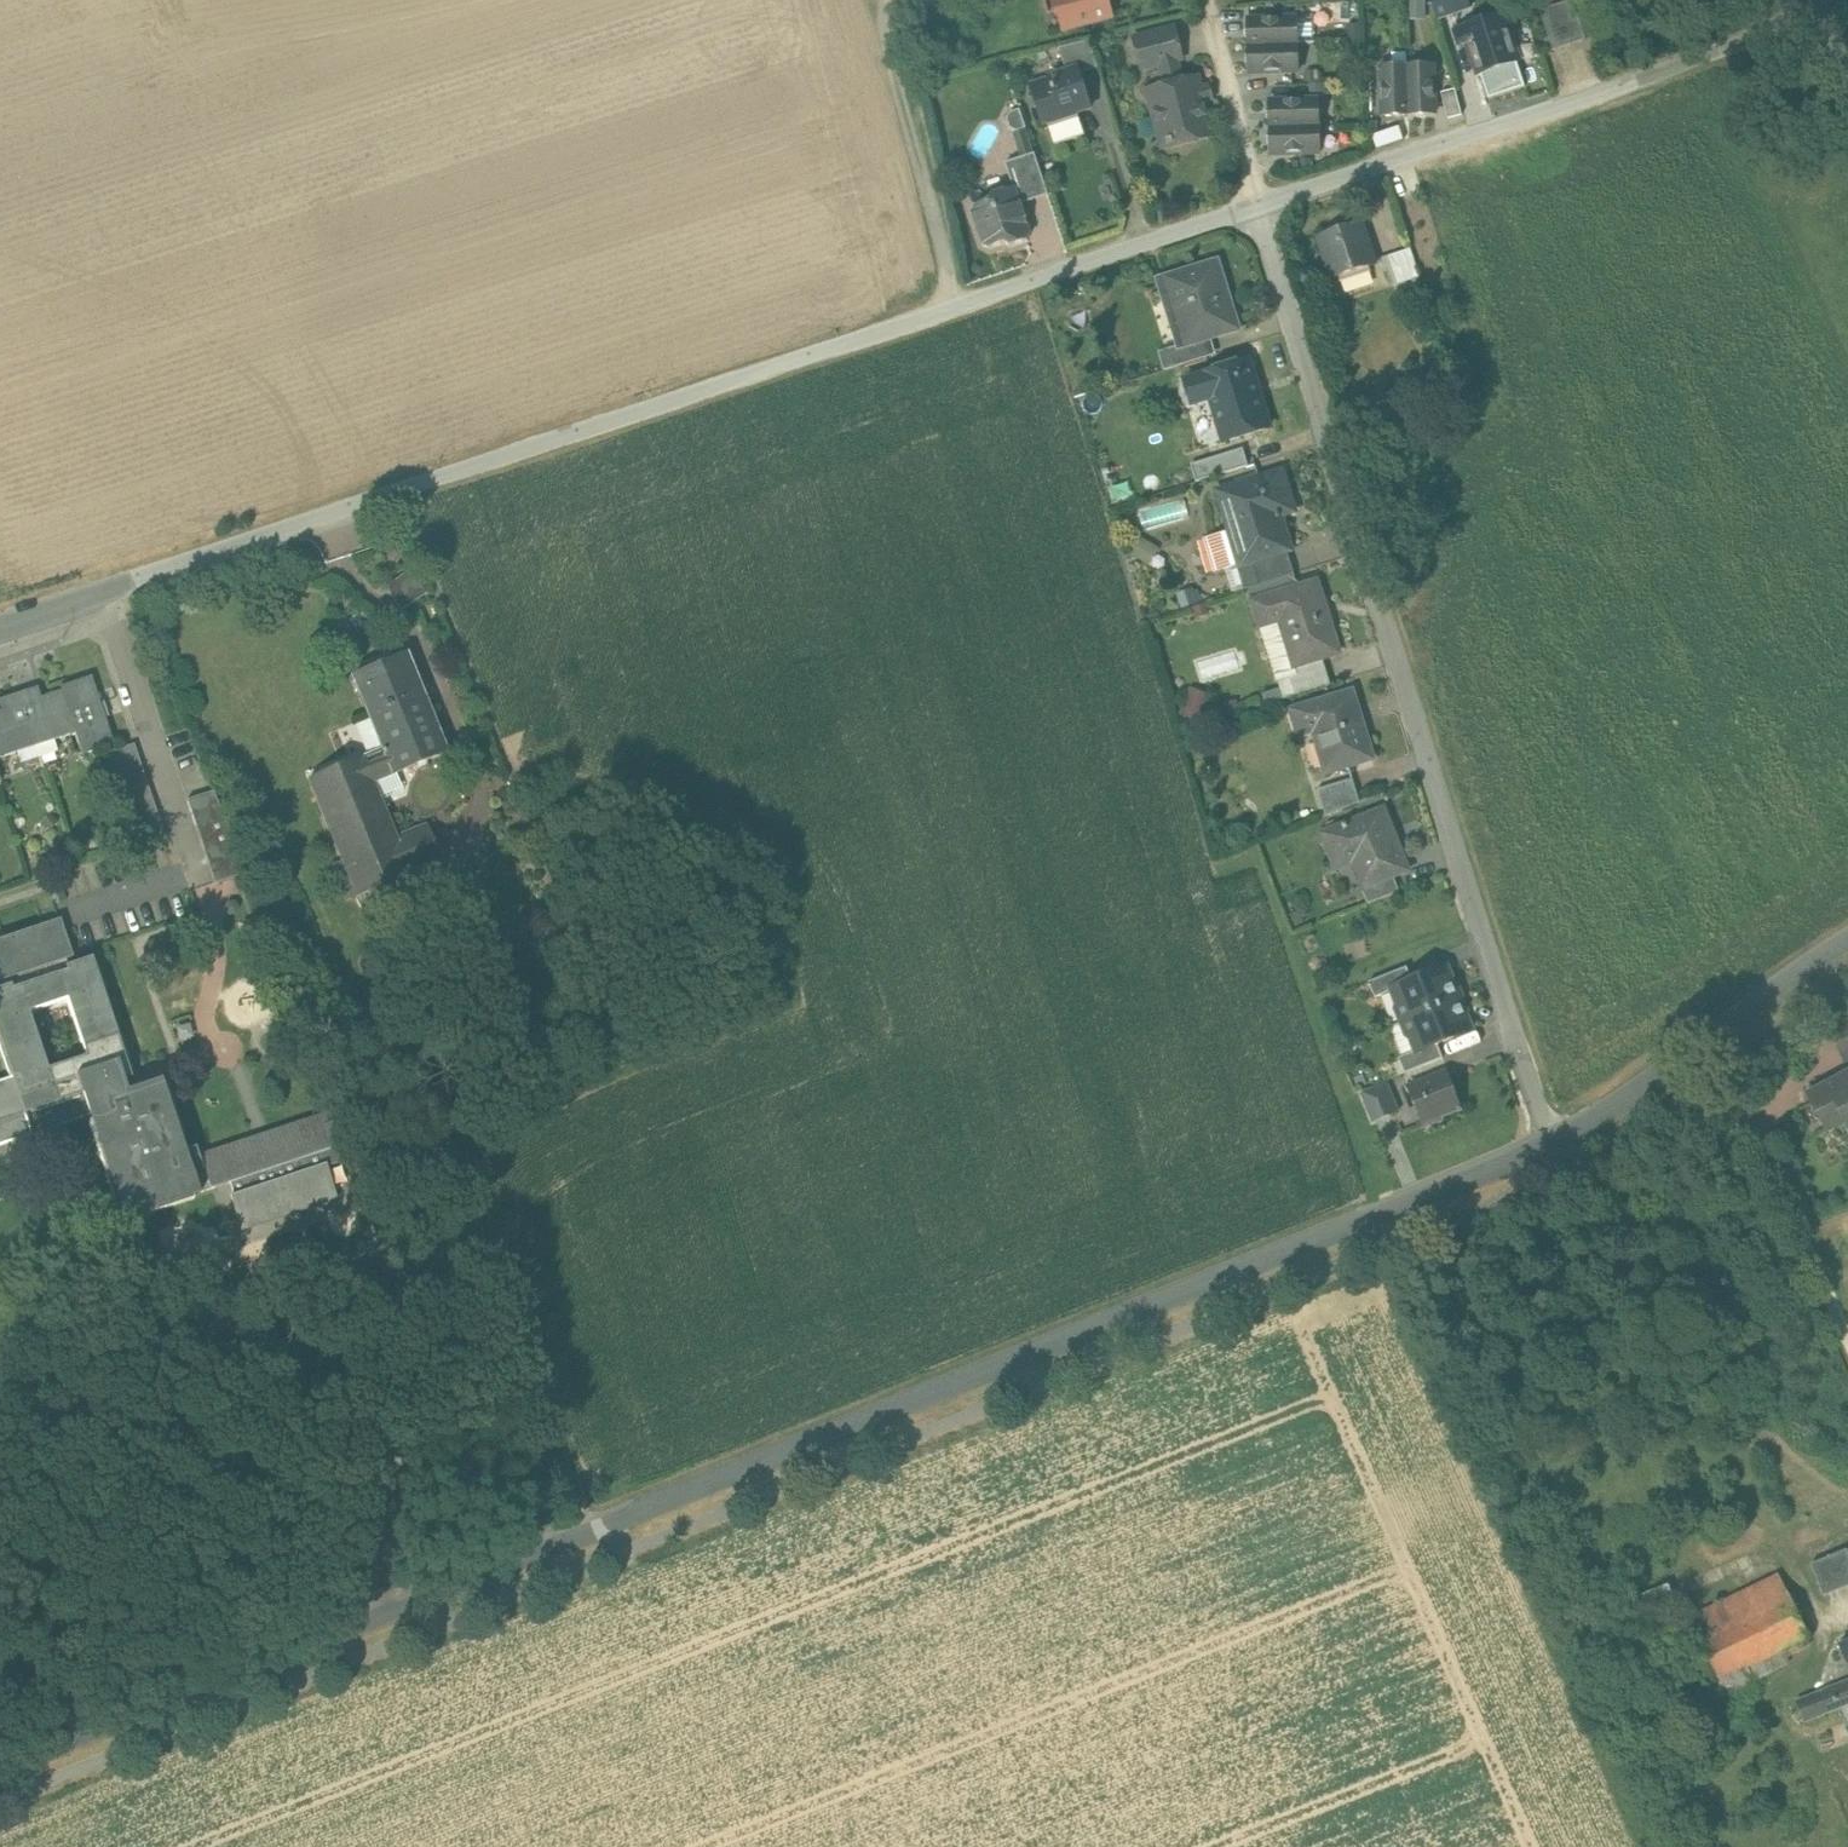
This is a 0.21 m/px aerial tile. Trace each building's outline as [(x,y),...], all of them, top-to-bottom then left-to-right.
[(1056,11),(1059,11),(1064,30),(1113,17),(1108,0),(1053,0),(1056,11)] [(1224,8),(1247,3),(1246,0),(1222,0),(1224,8)] [(1437,17),(1470,6),(1468,0),(1431,0),(1437,17)] [(1538,9),(1551,50),(1584,40),(1571,0),(1567,0),(1538,9)] [(1503,14),(1457,30),(1461,43),(1468,40),(1479,74),(1519,61),(1503,14)] [(1297,18),(1248,19),(1249,46),(1298,44),(1297,18)] [(1174,27),(1134,37),(1143,70),(1160,66),(1178,61),(1182,60),(1174,27)] [(1298,44),(1249,46),(1250,73),(1299,71),(1298,44)] [(1199,77),(1183,81),(1178,61),(1160,66),(1165,86),(1147,90),(1151,104),(1158,106),(1168,145),(1174,143),(1173,141),(1193,136),(1200,140),(1208,138),(1213,131),(1199,77)] [(1434,65),(1407,66),(1409,115),(1436,114),(1434,65)] [(1407,66),(1381,67),(1382,115),(1409,115),(1407,66)] [(1078,68),(1049,77),(1052,84),(1033,90),(1044,123),(1047,122),(1047,123),(1048,123),(1055,144),(1085,134),(1078,113),(1078,112),(1091,108),(1078,68)] [(1457,86),(1443,89),(1449,115),(1463,111),(1457,86)] [(1319,99),(1270,101),(1271,127),(1319,126),(1319,99)] [(1020,110),(1011,113),(1008,119),(1011,128),(1017,131),(1026,128),(1020,110)] [(1319,126),(1271,127),(1272,154),(1320,153),(1319,126)] [(1017,131),(1014,132),(1023,157),(1035,153),(1026,128),(1017,131)] [(1023,157),(1006,163),(1014,188),(1016,188),(1021,203),(1048,194),(1035,153),(1023,157)] [(1014,188),(994,195),(991,201),(976,206),(973,212),(984,244),(990,247),(1005,242),(1011,245),(1028,239),(1031,233),(1021,203),(1016,188),(1014,188)] [(1361,223),(1322,236),(1334,276),(1374,263),(1361,223)] [(1411,249),(1385,258),(1393,284),(1420,275),(1411,249)] [(1223,258),(1167,274),(1187,340),(1188,344),(1206,338),(1235,330),(1226,300),(1234,297),(1223,258)] [(1187,340),(1160,348),(1165,368),(1210,354),(1206,338),(1188,344),(1187,340)] [(1250,359),(1188,378),(1195,402),(1211,397),(1224,439),(1270,425),(1250,359)] [(1244,450),(1194,465),(1199,481),(1249,465),(1244,450)] [(1283,471),(1218,492),(1230,528),(1239,525),(1251,561),(1293,547),(1279,503),(1293,499),(1283,471)] [(1317,579),(1257,599),(1266,625),(1283,619),(1299,667),(1342,652),(1317,579)] [(403,652),(356,673),(378,724),(425,703),(403,652)] [(1328,667),(1283,681),(1288,697),(1332,683),(1328,667)] [(35,746),(42,768),(44,767),(36,746),(76,733),(83,754),(114,744),(92,676),(61,686),(62,690),(42,697),(38,687),(0,699),(0,705),(2,710),(0,711),(0,758),(35,746)] [(1354,693),(1296,710),(1303,732),(1317,728),(1329,769),(1373,756),(1354,693)] [(387,746),(312,778),(362,893),(413,871),(374,781),(397,771),(395,769),(444,748),(425,703),(378,724),(387,746)] [(166,838),(135,744),(104,754),(128,825),(136,848),(166,838)] [(1354,777),(1320,788),(1329,814),(1362,801),(1354,777)] [(214,790),(188,799),(216,883),(247,871),(214,790)] [(1385,807),(1322,833),(1334,865),(1355,857),(1366,885),(1367,887),(1394,877),(1407,871),(1391,830),(1393,829),(1385,807)] [(128,825),(116,829),(124,852),(136,848),(128,825)] [(1394,877),(1367,887),(1366,885),(1362,887),(1368,904),(1400,891),(1394,877)] [(18,1076),(0,1082),(0,1145),(98,1113),(131,1217),(200,1194),(193,1173),(162,1079),(127,1091),(123,1080),(133,1077),(92,954),(74,960),(72,953),(79,951),(68,916),(0,939),(0,963),(4,976),(10,974),(12,980),(0,985),(0,1021),(18,1076)] [(1407,967),(1369,982),(1375,997),(1393,990),(1393,989),(1413,981),(1407,967)] [(1413,981),(1393,989),(1393,990),(1405,1020),(1459,999),(1447,967),(1413,981)] [(1459,999),(1405,1020),(1417,1051),(1418,1052),(1438,1044),(1472,1030),(1459,999)] [(1830,1029),(1838,1045),(1847,1039),(1847,1020),(1830,1029)] [(1838,1045),(1845,1058),(1847,1057),(1847,1039),(1838,1045)] [(1438,1044),(1418,1052),(1417,1051),(1399,1058),(1405,1073),(1444,1058),(1438,1044)] [(1448,1072),(1408,1088),(1424,1127),(1444,1119),(1442,1115),(1462,1108),(1448,1072)] [(1809,1095),(1828,1131),(1846,1122),(1847,1126),(1847,1074),(1809,1095)] [(1390,1080),(1363,1089),(1373,1119),(1400,1110),(1390,1080)] [(330,1114),(200,1158),(204,1170),(193,1173),(200,1193),(230,1182),(234,1194),(231,1195),(239,1220),(253,1216),(255,1223),(322,1200),(320,1193),(334,1189),(326,1167),(344,1161),(339,1146),(341,1146),(330,1114)] [(1847,1583),(1847,1552),(1846,1547),(1810,1559),(1822,1592),(1847,1583)] [(1719,1694),(1812,1644),(1776,1578),(1683,1628),(1719,1694)]
